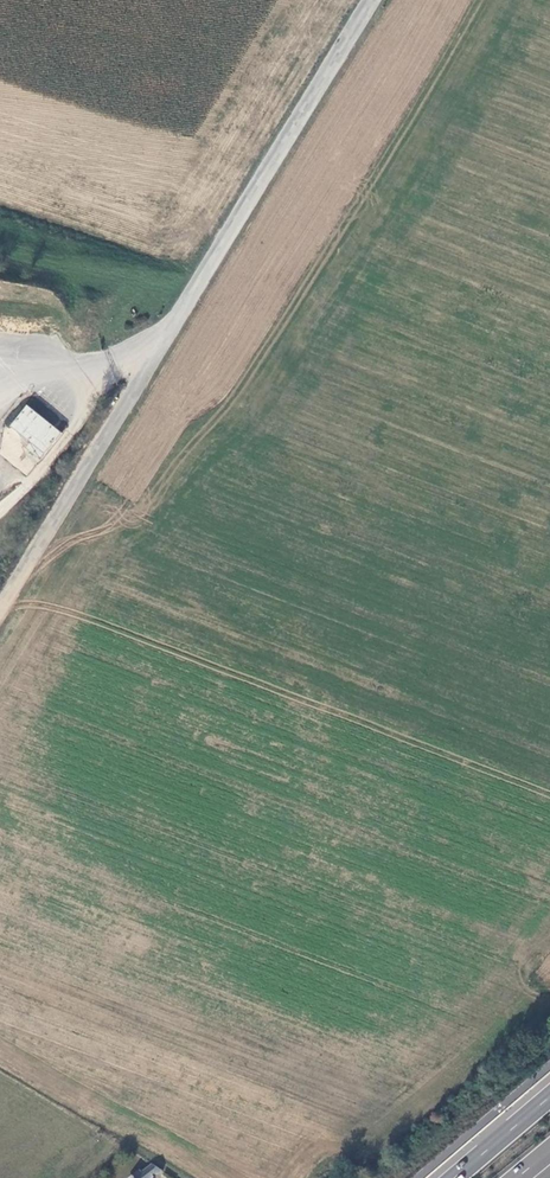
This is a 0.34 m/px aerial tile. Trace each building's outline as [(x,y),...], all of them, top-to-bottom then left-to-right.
[(64,433),(30,405),(13,426),(33,443),(28,449),(42,460),(64,433)] [(163,1173),(153,1166),(144,1172),(143,1170),(131,1177),(132,1177),(157,1177),(163,1173)]
